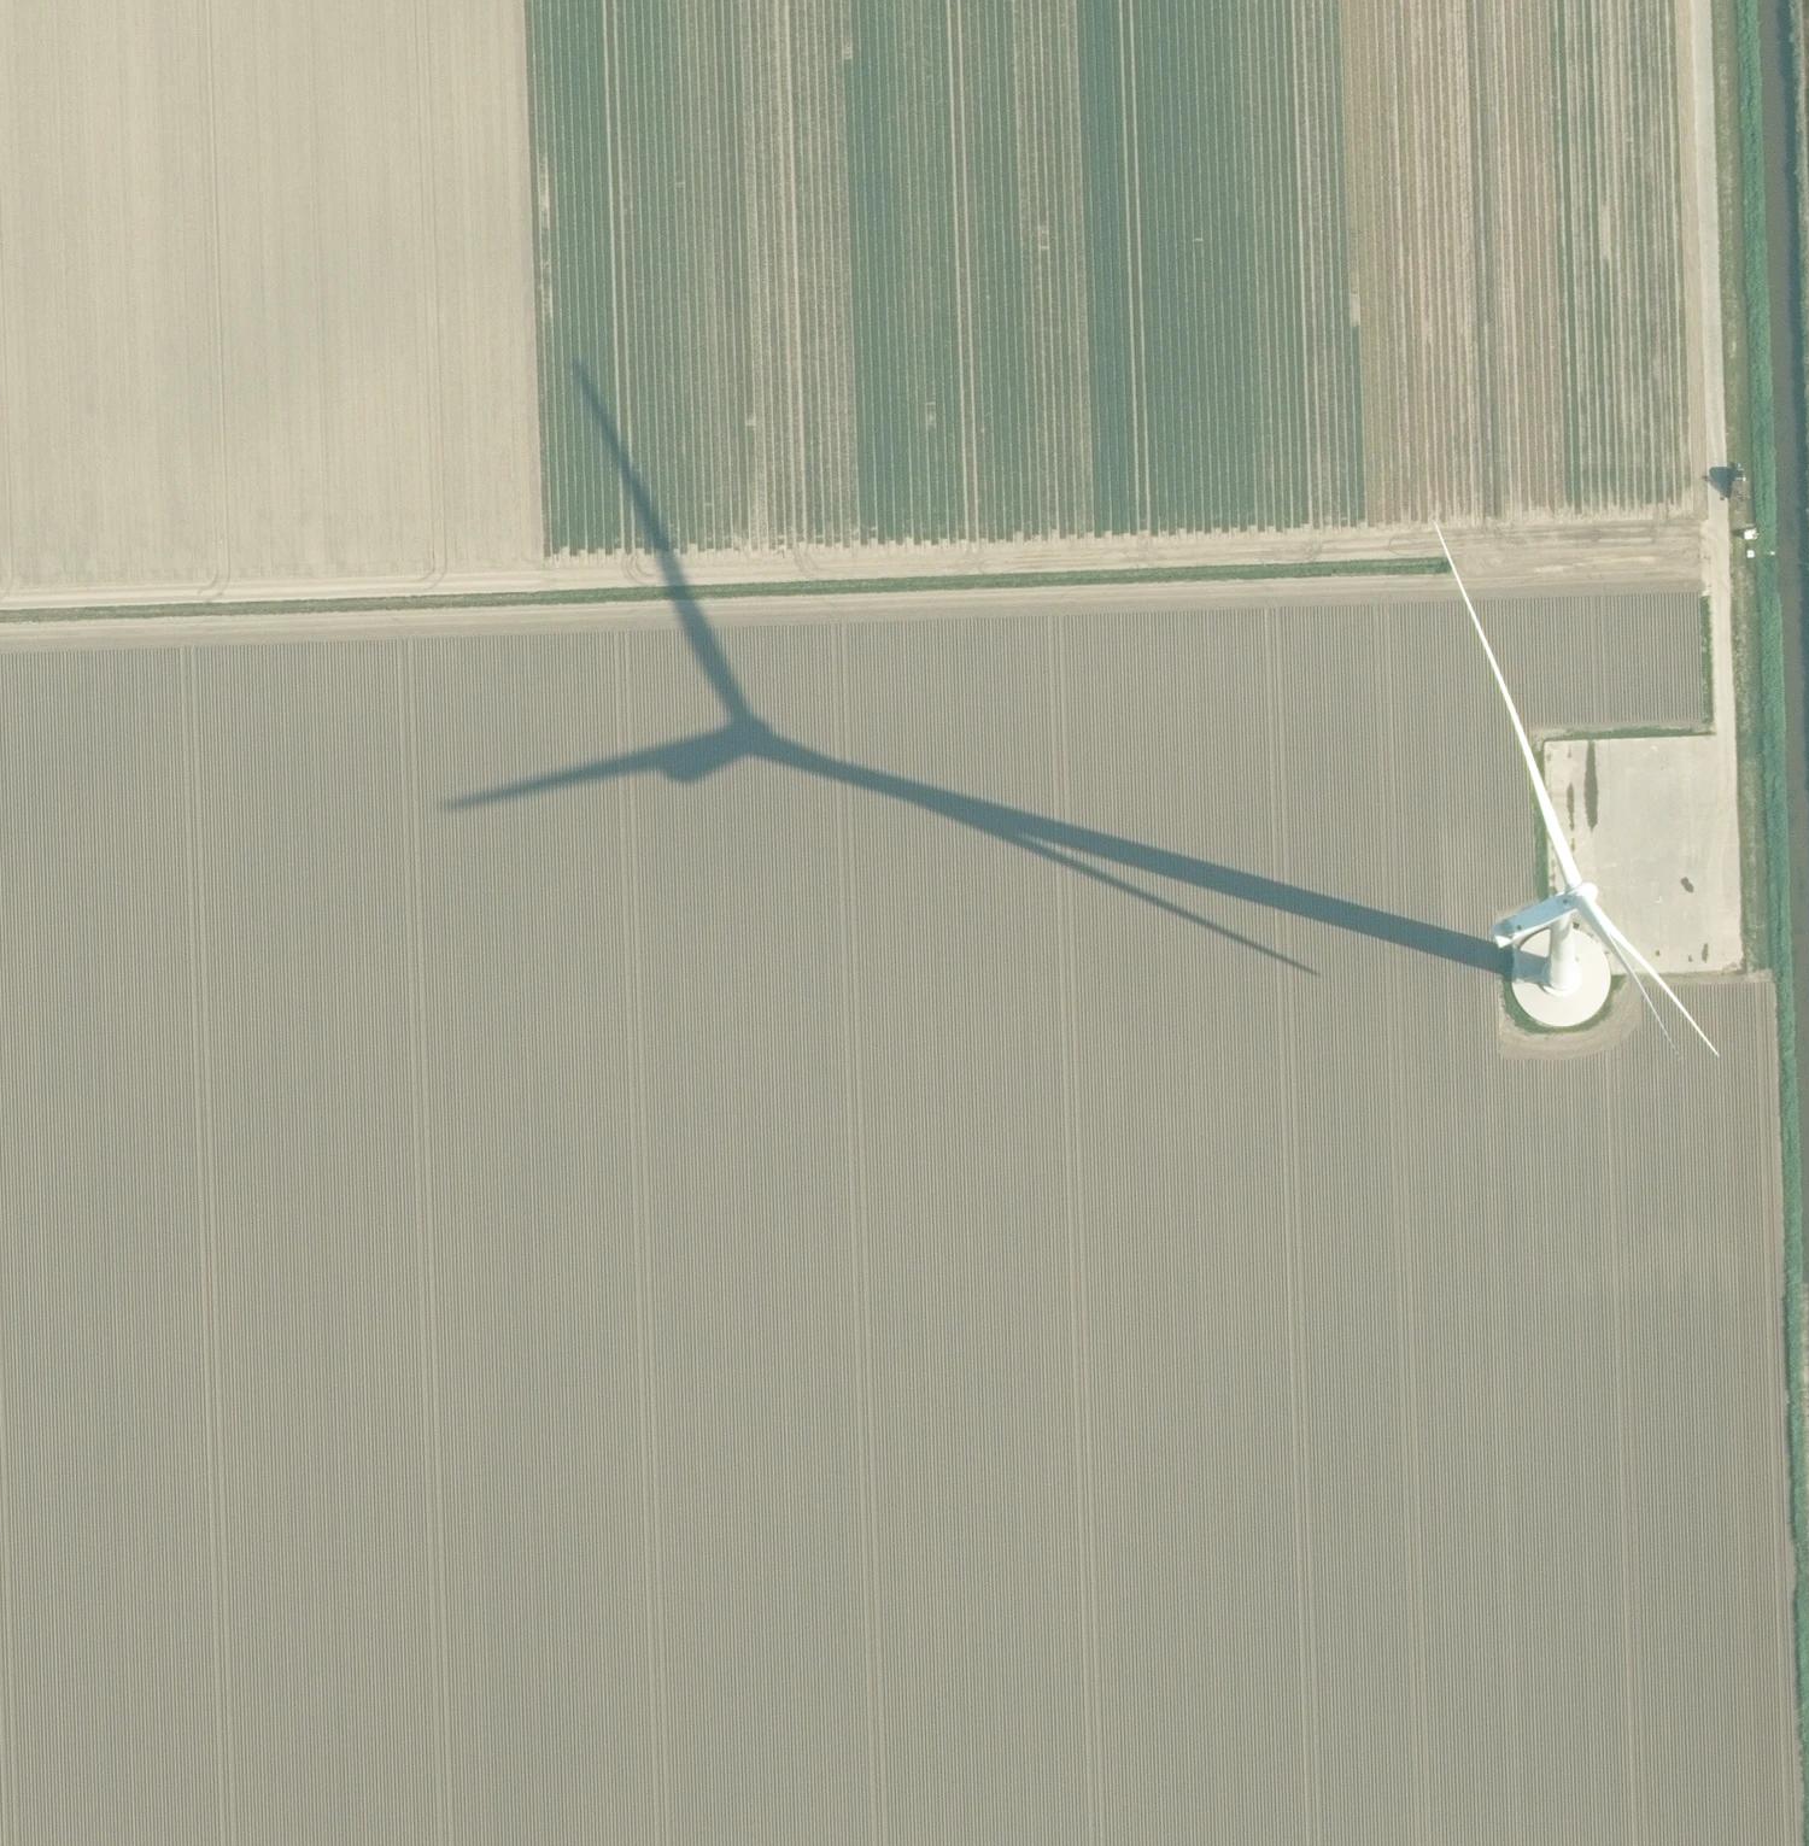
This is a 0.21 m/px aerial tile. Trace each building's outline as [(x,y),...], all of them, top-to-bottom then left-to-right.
[(1573,980),(1573,978),(1573,976),(1572,973),(1571,971),(1570,969),(1569,967),(1567,966),(1565,965),(1563,964),(1561,963),(1558,963),(1556,963),(1554,964),(1552,965),(1550,966),(1548,967),(1546,969),(1545,971),(1544,973),(1544,976),(1544,978),(1544,980),(1544,982),(1545,984),(1546,986),(1548,988),(1550,990),(1552,991),(1554,992),(1556,992),(1558,992),(1561,992),(1563,992),(1565,991),(1567,990),(1569,988),(1570,986),(1571,984),(1572,982),(1573,980)]
